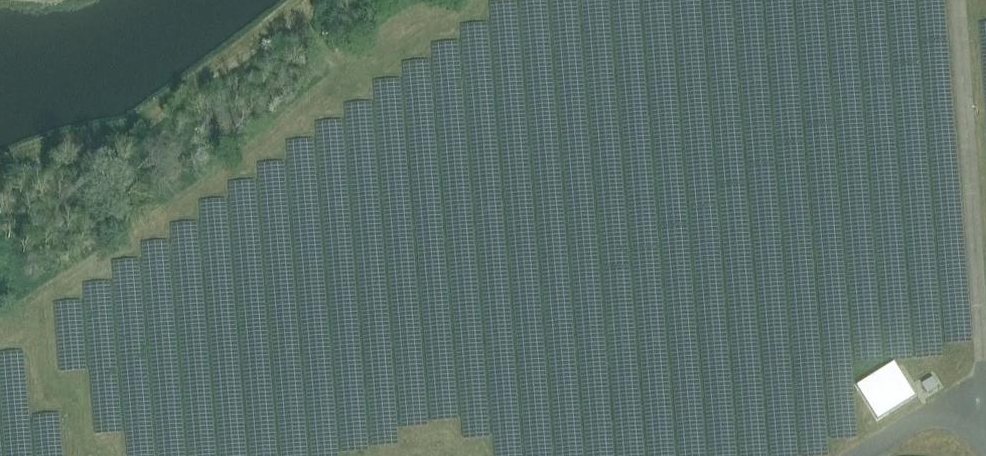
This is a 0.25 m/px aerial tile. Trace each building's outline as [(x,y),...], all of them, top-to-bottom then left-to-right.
[(894,363),(857,385),(878,419),(915,397),(894,363)] [(937,386),(932,378),(922,384),(927,393),(937,386)]
